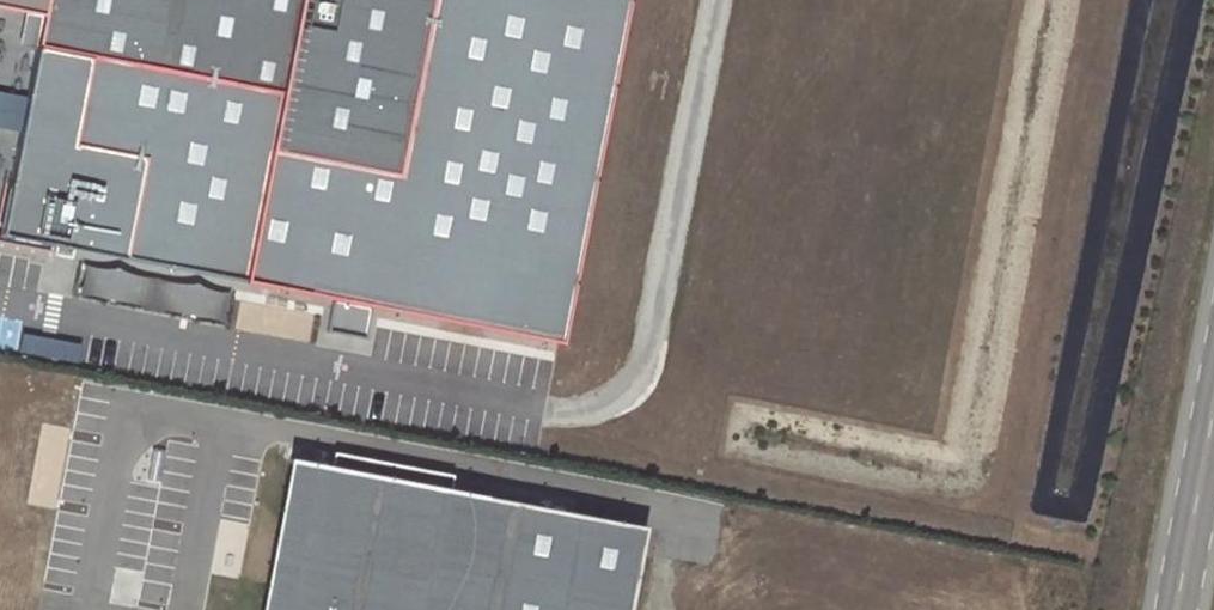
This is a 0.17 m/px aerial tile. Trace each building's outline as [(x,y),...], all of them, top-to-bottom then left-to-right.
[(39,16),(33,45),(0,206),(0,236),(555,348),(626,0),(0,0),(0,8),(39,16)] [(12,93),(0,91),(0,128),(6,129),(12,93)] [(645,528),(449,490),(451,476),(333,453),(330,467),(289,459),(288,464),(291,465),(263,609),(629,609),(645,528)]
